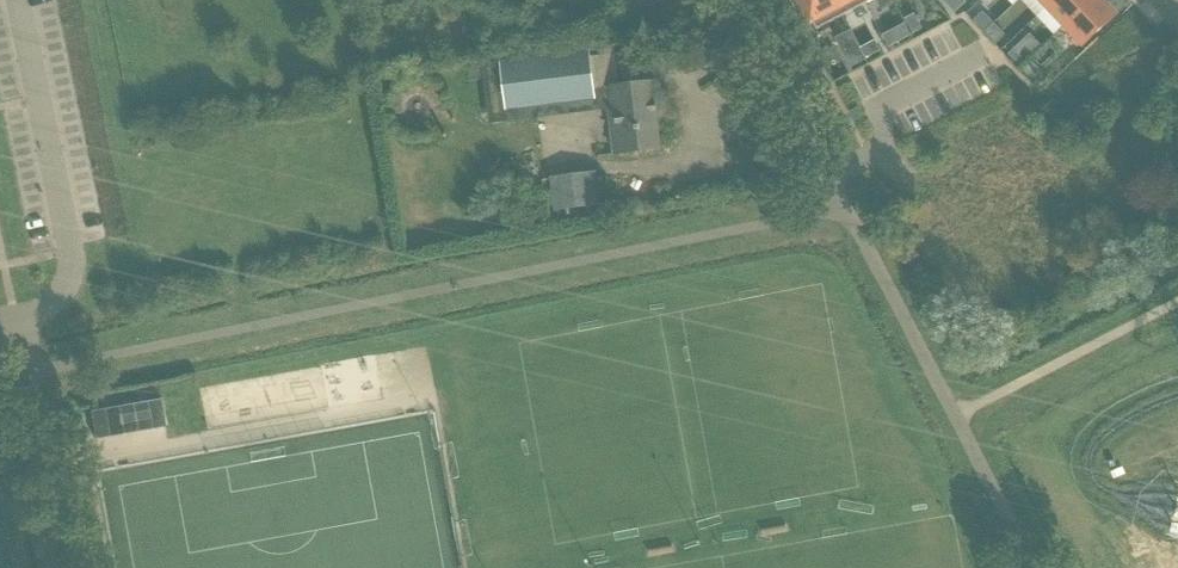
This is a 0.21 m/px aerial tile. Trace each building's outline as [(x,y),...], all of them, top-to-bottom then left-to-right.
[(835,0),(801,0),(817,29),(843,16),(835,0)] [(864,0),(835,0),(843,16),(866,4),(864,0)] [(944,1),(953,11),(964,2),(962,0),(945,0),(944,1)] [(1091,0),(1055,0),(1048,7),(1065,25),(1091,0)] [(1115,15),(1110,9),(1101,0),(1091,0),(1065,25),(1069,30),(1084,45),(1115,15)] [(983,13),(974,22),(984,32),(993,24),(983,13)] [(913,16),(904,20),(911,33),(919,29),(913,16)] [(905,24),(891,32),(896,43),(911,35),(905,24)] [(993,24),(984,32),(995,44),(1004,36),(993,24)] [(874,40),(860,47),(865,58),(880,50),(874,40)] [(1020,45),(1010,54),(1020,65),(1030,55),(1020,45)] [(859,46),(845,53),(852,66),(866,59),(865,58),(860,47),(859,46)] [(595,98),(589,51),(515,61),(520,107),(595,98)] [(1031,59),(1021,68),(1028,75),(1037,66),(1031,59)] [(608,87),(613,130),(616,153),(658,148),(654,109),(661,108),(658,81),(608,87)] [(553,174),(554,209),(602,207),(600,172),(553,174)] [(95,439),(165,426),(160,398),(90,411),(95,439)]
